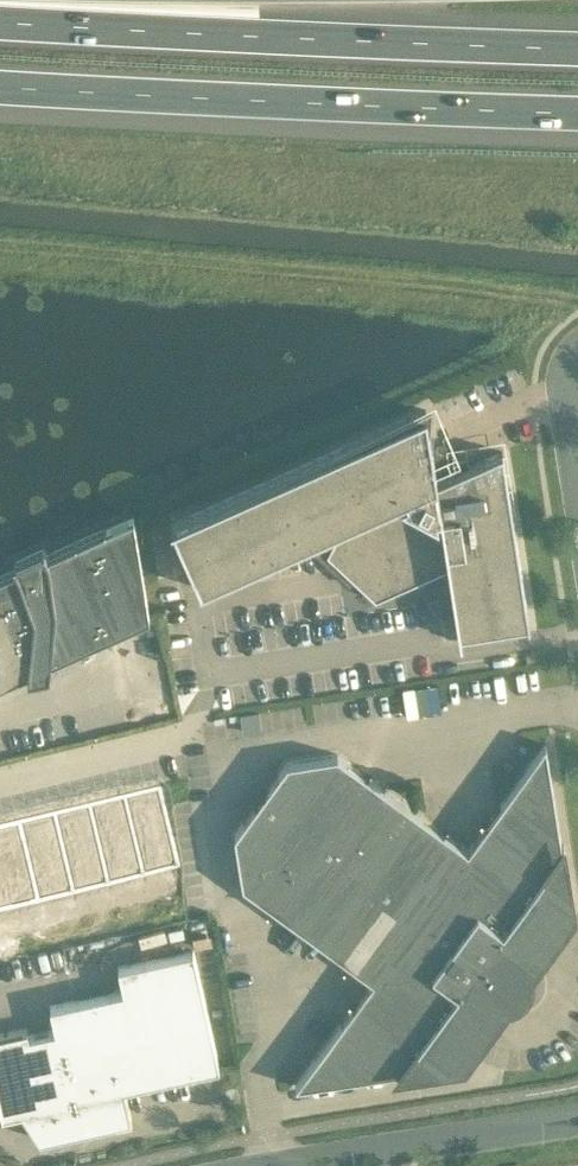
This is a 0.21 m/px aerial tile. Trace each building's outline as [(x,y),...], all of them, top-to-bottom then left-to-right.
[(528,626),(501,450),(435,480),(424,409),(168,524),(198,589),(341,524),(325,553),(374,599),(447,566),(458,637),(528,626)] [(47,555),(44,549),(13,562),(16,569),(0,576),(0,683),(26,672),(26,678),(28,678),(46,675),(48,675),(49,661),(148,617),(132,516),(47,555)] [(411,681),(415,706),(429,704),(425,678),(411,681)] [(397,683),(401,709),(415,706),(411,681),(397,683)] [(295,1085),(396,1069),(397,1071),(463,1061),(506,1002),(508,1001),(512,1000),(513,1000),(517,998),(518,997),(521,995),(523,992),(525,991),(527,988),(527,986),(528,984),(529,981),(530,977),(530,975),(530,972),(530,969),(573,910),(563,843),(561,844),(545,742),(467,849),(336,754),(287,762),(234,834),(242,884),(373,979),(295,1085)] [(125,793),(144,871),(179,863),(160,784),(125,793)] [(90,801),(109,880),(144,871),(125,793),(90,801)] [(55,810),(74,888),(109,880),(90,801),(55,810)] [(20,818),(39,897),(74,888),(55,810),(20,818)] [(20,818),(0,823),(0,906),(39,897),(20,818)] [(143,1084),(219,1067),(193,950),(117,967),(122,990),(49,1006),(54,1029),(28,1035),(27,1028),(0,1034),(0,1110),(1,1116),(24,1110),(43,1139),(131,1119),(124,1088),(143,1084)]
